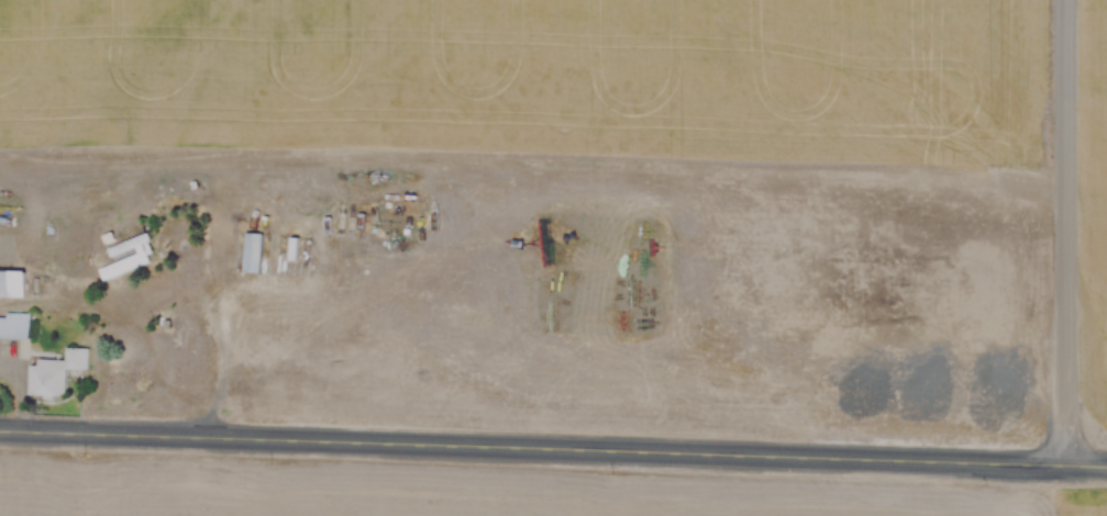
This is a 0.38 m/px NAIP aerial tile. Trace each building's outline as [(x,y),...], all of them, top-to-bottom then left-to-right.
[(264,233),(246,232),(245,271),(262,272),(264,233)] [(290,259),(300,260),(301,238),(291,237),(290,259)] [(27,297),(28,271),(0,270),(0,296),(27,297)] [(32,338),(31,312),(5,313),(5,316),(0,317),(0,338),(32,338)] [(89,369),(89,347),(67,347),(67,359),(40,359),(39,365),(30,365),(30,395),(69,395),(69,369),(89,369)]
